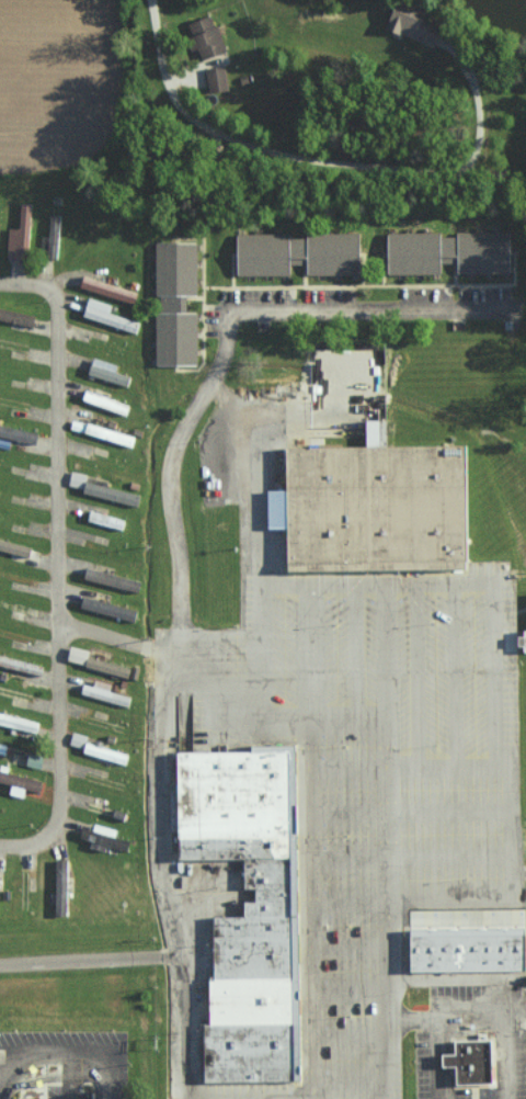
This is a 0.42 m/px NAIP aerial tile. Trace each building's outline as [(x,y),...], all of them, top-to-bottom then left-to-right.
[(395,35),(396,33),(428,45),(435,25),(420,19),(423,10),(396,0),(390,0),(379,29),(395,35)] [(188,51),(195,49),(197,59),(221,53),(212,15),(185,22),(189,36),(185,37),(188,51)] [(205,68),(206,92),(225,91),(223,67),(205,68)] [(5,228),(5,258),(25,258),(27,203),(16,203),(16,229),(5,228)] [(58,215),(46,214),(44,258),(56,259),(58,215)] [(506,273),(506,232),(454,232),(454,234),(383,234),(383,274),(437,274),(437,264),(454,264),(454,274),(506,273)] [(233,276),(286,275),(285,265),(303,265),(303,275),(343,275),(343,265),(354,265),(354,236),(286,237),(286,233),(232,234),(233,276)] [(195,365),(195,313),(184,313),(185,295),(194,295),(195,243),(152,242),(152,296),(157,296),(157,314),(153,314),(152,365),(195,365)] [(132,303),(135,291),(79,276),(76,288),(132,303)] [(110,314),(112,305),(86,298),(81,318),(134,331),(137,321),(110,314)] [(120,364),(96,357),(91,374),(130,386),(133,376),(118,371),(120,364)] [(131,402),(99,395),(97,405),(129,412),(131,402)] [(39,446),(42,434),(0,423),(0,436),(39,446)] [(93,434),(134,445),(137,435),(96,424),(93,434)] [(468,568),(466,446),(285,450),(286,570),(468,568)] [(140,506),(143,493),(72,476),(69,488),(140,506)] [(142,581),(86,568),(84,579),(139,591),(142,581)] [(140,607),(82,597),(80,610),(138,620),(140,607)] [(522,631),(522,637),(515,637),(515,647),(522,647),(522,652),(525,652),(525,631),(522,631)] [(91,650),(73,646),(70,661),(88,664),(91,650)] [(130,706),(133,696),(86,683),(84,693),(130,706)] [(0,713),(0,724),(40,731),(42,720),(0,713)] [(71,745),(85,748),(88,735),(74,732),(71,745)] [(128,764),(131,754),(89,742),(86,752),(128,764)] [(199,1083),(297,1081),(294,748),(249,748),(249,755),(175,756),(176,859),(242,859),(243,890),(253,890),(253,903),(241,903),(241,916),(209,917),(209,976),(205,976),(205,1026),(198,1026),(199,1083)] [(6,783),(10,774),(0,770),(0,781),(6,783)] [(108,851),(109,846),(131,851),(133,840),(117,836),(119,829),(93,822),(92,829),(84,827),(81,838),(91,840),(90,846),(108,851)] [(53,915),(68,915),(70,860),(55,860),(53,915)] [(523,972),(408,973),(407,930),(523,928),(523,972)] [(490,1041),(491,1085),(455,1086),(454,1068),(441,1068),(441,1055),(454,1055),(453,1042),(490,1041)]
